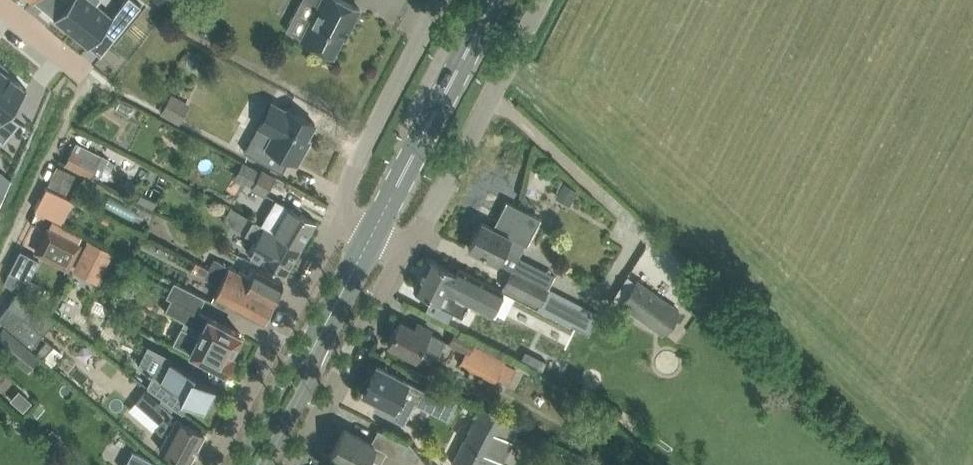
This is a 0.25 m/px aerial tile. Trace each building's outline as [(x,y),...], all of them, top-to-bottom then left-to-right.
[(54,17),(71,31),(95,2),(96,2),(98,0),(68,0),(54,17)] [(71,31),(89,46),(103,28),(114,37),(141,5),(135,0),(124,0),(112,15),(96,2),(95,2),(71,31)] [(300,38),(315,45),(333,55),(347,27),(349,28),(360,8),(344,0),(320,0),(300,38)] [(3,141),(20,121),(7,110),(26,87),(6,71),(0,79),(0,139),(3,141)] [(132,85),(129,92),(141,98),(145,92),(132,85)] [(166,94),(159,107),(162,109),(160,113),(180,123),(189,102),(171,93),(169,96),(166,94)] [(270,99),(244,149),(282,171),(289,159),(297,163),(305,149),(303,147),(314,124),(284,109),(285,107),(270,99)] [(72,147),(63,164),(89,177),(97,161),(100,154),(76,142),(73,148),(72,147)] [(242,161),(234,178),(251,185),(250,188),(275,199),(276,198),(285,182),(261,169),(261,170),(242,161)] [(56,165),(48,184),(66,192),(75,173),(56,165)] [(0,169),(0,202),(10,178),(0,169)] [(565,183),(558,196),(569,202),(576,190),(565,183)] [(46,186),(35,207),(57,219),(68,197),(46,186)] [(275,199),(261,223),(278,233),(278,232),(302,244),(316,221),(298,211),(290,206),(276,198),(275,199)] [(481,221),(468,247),(486,256),(495,260),(502,246),(518,254),(524,242),(538,216),(506,200),(493,227),(481,221)] [(230,206),(225,215),(234,220),(232,226),(255,239),(248,252),(258,257),(262,260),(268,263),(285,273),(302,244),(278,232),(278,233),(261,223),(230,206)] [(47,225),(33,252),(69,270),(81,244),(78,243),(82,235),(53,220),(49,227),(47,225)] [(85,245),(73,271),(97,283),(110,258),(113,252),(88,239),(85,245)] [(209,267),(209,268),(273,301),(283,282),(265,272),(254,267),(250,276),(214,257),(209,267)] [(428,258),(414,287),(432,297),(442,302),(440,305),(462,316),(464,311),(465,312),(467,307),(466,306),(469,300),(475,303),(489,311),(490,310),(494,312),(503,295),(499,293),(501,288),(460,267),(457,273),(428,258)] [(592,329),(600,313),(510,267),(502,284),(592,329)] [(206,273),(204,277),(217,285),(215,289),(212,294),(234,306),(245,311),(262,321),(273,301),(209,268),(206,273)] [(10,271),(5,282),(18,291),(19,292),(21,290),(23,291),(28,280),(10,271)] [(662,334),(680,310),(637,279),(619,303),(662,334)] [(174,280),(165,295),(171,298),(166,308),(183,318),(173,341),(189,350),(206,359),(224,368),(225,366),(229,365),(233,358),(231,354),(232,352),(230,351),(231,351),(240,332),(222,323),(207,315),(197,311),(205,296),(174,280)] [(0,313),(0,320),(31,345),(32,344),(41,334),(53,319),(19,292),(18,291),(0,313)] [(430,332),(431,329),(417,322),(414,327),(400,320),(388,343),(416,358),(422,346),(439,354),(446,340),(430,332)] [(0,328),(0,347),(17,361),(29,347),(3,325),(0,328)] [(61,327),(54,335),(76,352),(83,344),(61,327)] [(449,340),(467,349),(459,363),(494,382),(496,378),(507,384),(515,367),(505,362),(506,360),(471,343),(473,339),(454,330),(449,340)] [(53,342),(42,355),(59,369),(70,356),(53,342)] [(148,347),(139,364),(151,373),(146,384),(182,411),(182,410),(188,399),(203,408),(204,406),(205,404),(208,406),(213,395),(210,393),(214,386),(214,387),(215,386),(192,374),(193,372),(194,372),(194,371),(148,347)] [(34,374),(40,365),(25,354),(19,362),(34,374)] [(373,407),(403,422),(414,401),(435,412),(447,418),(459,395),(447,389),(447,388),(430,379),(424,390),(407,381),(395,374),(377,365),(370,377),(366,378),(361,387),(364,390),(363,392),(377,400),(373,407)] [(145,388),(135,400),(160,422),(155,427),(165,435),(159,448),(170,454),(188,463),(204,431),(187,422),(176,416),(145,388)] [(10,398),(22,409),(30,401),(18,389),(10,398)] [(519,425),(482,406),(452,464),(454,464),(499,464),(519,425)] [(403,442),(377,429),(371,442),(344,428),(330,455),(348,464),(363,464),(368,456),(386,464),(412,464),(415,459),(401,452),(405,443),(403,442)] [(124,464),(152,464),(154,461),(133,449),(124,464)]
